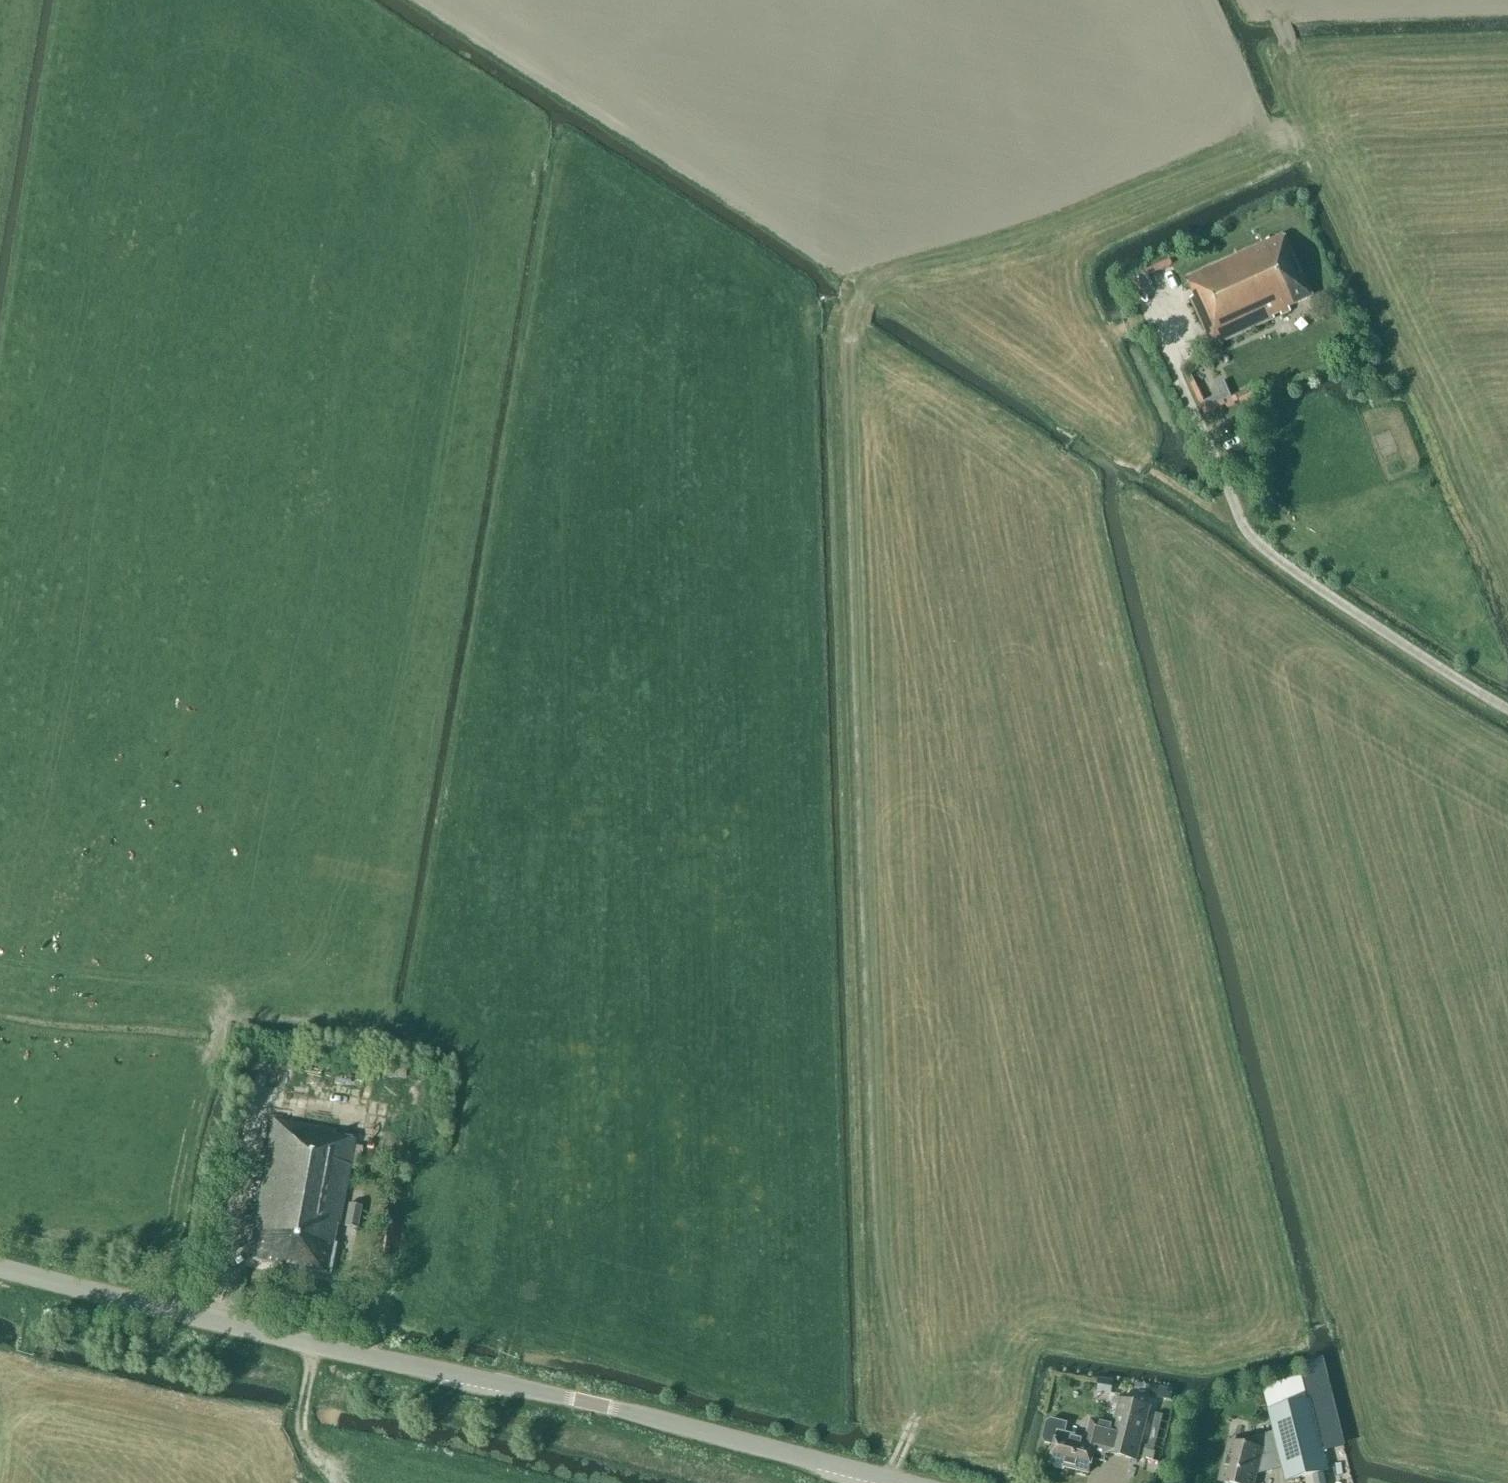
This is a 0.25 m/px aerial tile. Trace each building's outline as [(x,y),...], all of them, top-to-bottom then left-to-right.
[(1290,312),(1288,308),(1312,298),(1284,235),(1185,279),(1194,297),(1190,299),(1212,347),(1290,312)] [(1235,395),(1240,406),(1255,399),(1251,387),(1235,395)] [(336,1226),(339,1226),(356,1140),(335,1136),(336,1131),(274,1120),(248,1260),(329,1275),(334,1250),(332,1250),(336,1226)] [(348,1204),(345,1226),(358,1228),(362,1207),(348,1204)] [(1098,1378),(1096,1391),(1112,1394),(1114,1381),(1098,1378)] [(1152,1385),(1150,1396),(1172,1400),(1173,1389),(1152,1385)] [(1064,1468),(1089,1474),(1093,1455),(1103,1457),(1103,1455),(1107,1456),(1108,1454),(1137,1461),(1138,1458),(1141,1444),(1150,1407),(1119,1399),(1113,1426),(1091,1421),(1086,1440),(1064,1435),(1066,1424),(1051,1420),(1047,1423),(1043,1439),(1045,1443),(1055,1446),(1051,1464),(1055,1466),(1055,1468),(1064,1470),(1064,1468)] [(1286,1482),(1327,1472),(1309,1400),(1268,1410),(1274,1432),(1251,1438),(1249,1447),(1230,1442),(1220,1482),(1223,1482),(1253,1482),(1255,1476),(1283,1469),(1286,1482)] [(1141,1444),(1138,1458),(1152,1461),(1163,1415),(1156,1413),(1148,1446),(1141,1444)]
